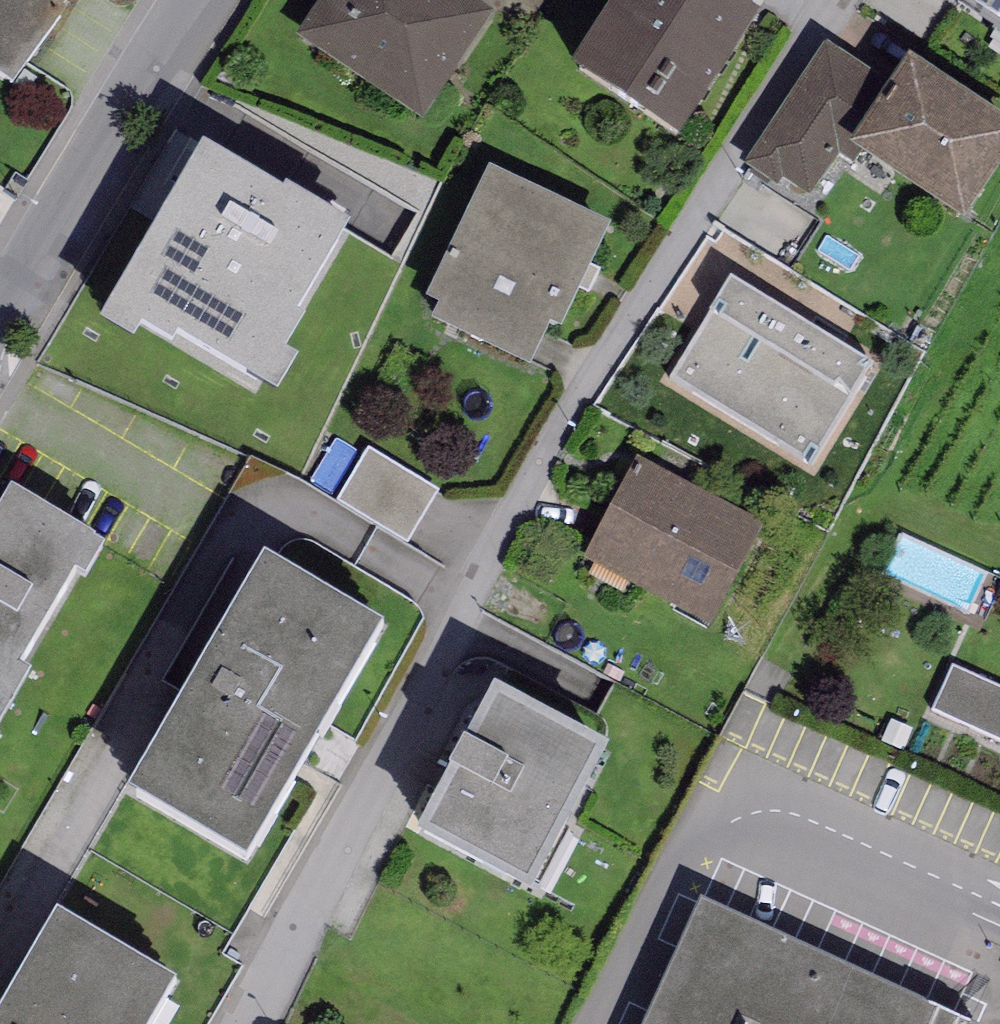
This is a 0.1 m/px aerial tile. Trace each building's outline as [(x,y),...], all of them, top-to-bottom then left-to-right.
[(15,90),(79,0),(0,0),(0,79),(15,90)] [(299,39),(426,123),(496,18),(469,0),(324,0),(299,39)] [(572,77),(683,149),(759,30),(729,11),(736,0),(622,0),(572,77)] [(999,42),(999,0),(936,0),(999,42)] [(851,151),(893,88),(826,44),(745,166),(777,187),(783,179),(811,197),(837,156),(845,161),(851,151)] [(851,151),(963,225),(999,169),(999,122),(910,62),(893,88),(851,151)] [(283,198),(204,151),(98,331),(130,350),(140,333),(175,353),(180,344),(280,403),(298,371),(277,359),(353,232),(286,193),(283,198)] [(610,228),(487,171),(426,301),(437,307),(429,325),(529,372),(548,330),(560,335),(610,228)] [(880,369),(729,281),(668,385),(818,473),(880,369)] [(369,450),(338,504),(408,544),(439,490),(369,450)] [(637,459),(583,561),(710,627),(764,526),(637,459)] [(11,494),(0,513),(0,729),(29,679),(19,673),(75,578),(88,585),(105,556),(92,548),(95,542),(11,494)] [(990,573),(900,532),(881,573),(971,614),(990,573)] [(127,799),(246,868),(384,633),(265,564),(127,799)] [(933,711),(999,743),(999,690),(954,668),(933,711)] [(610,755),(494,693),(416,839),(532,901),(610,755)] [(699,902),(644,1023),(969,1023),(699,902)] [(175,989),(56,920),(0,1015),(0,1023),(154,1023),(175,989)]
